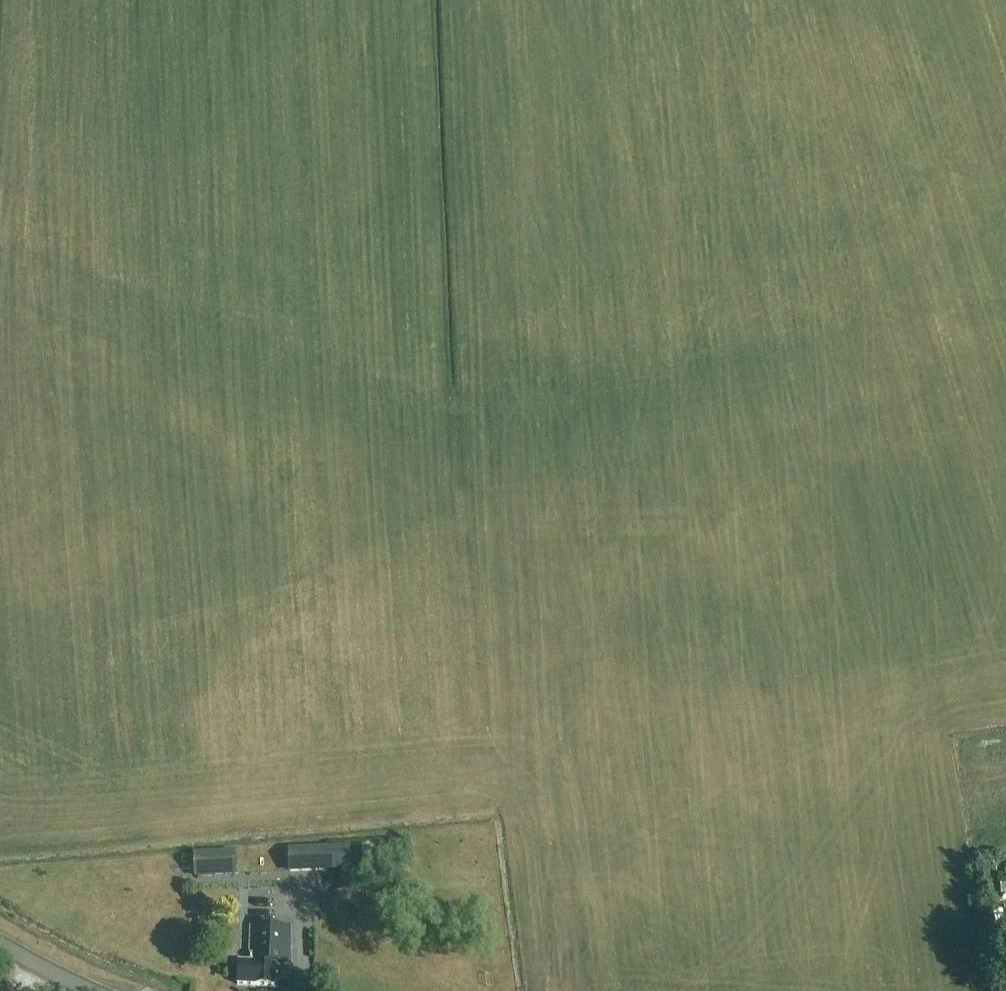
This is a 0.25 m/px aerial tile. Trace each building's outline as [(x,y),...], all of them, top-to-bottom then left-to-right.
[(316,872),(351,870),(349,846),(315,848),(316,872)] [(235,852),(193,854),(195,878),(236,876),(235,852)] [(994,891),(1001,926),(1005,925),(1005,888),(994,891)] [(250,926),(249,961),(238,961),(237,985),(274,986),(275,963),(290,964),(291,927),(250,926)] [(1005,984),(1005,972),(1004,962),(995,964),(999,985),(1005,984)]
